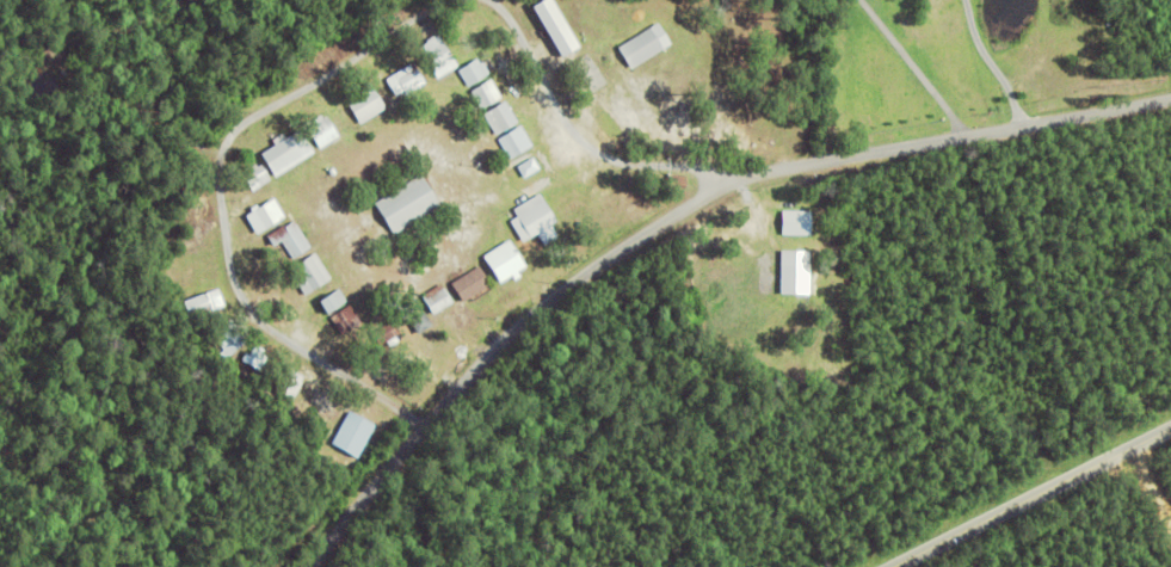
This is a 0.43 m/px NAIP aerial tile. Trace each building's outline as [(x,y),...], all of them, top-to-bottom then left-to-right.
[(555,57),(574,47),(547,0),(531,0),(525,4),(555,57)] [(429,20),(434,17),(444,33),(438,37),(429,20)] [(620,50),(653,29),(666,50),(633,72),(620,50)] [(420,50),(442,37),(461,67),(440,80),(420,50)] [(485,63),(492,74),(469,88),(458,72),(470,64),(470,66),(479,61),(482,66),(485,63)] [(406,92),(397,97),(388,82),(415,64),(427,84),(408,95),(406,92)] [(473,94),(493,81),(505,99),(485,112),(473,94)] [(346,101),(371,84),(389,110),(363,127),(346,101)] [(486,116),(507,103),(520,123),(499,137),(486,116)] [(329,118),(341,137),(322,150),(309,131),(316,127),(314,123),(323,116),(326,119),(329,118)] [(512,150),(510,152),(503,140),(523,127),(535,147),(516,158),(512,150)] [(278,179),(263,156),(277,147),(273,142),(285,135),(289,141),(303,131),(316,153),(278,179)] [(520,166),(530,160),(537,172),(529,178),(520,166)] [(263,166),(273,181),(254,193),(245,179),(254,172),(252,168),(258,165),(259,168),(263,166)] [(376,205),(424,175),(443,207),(395,236),(376,205)] [(511,223),(519,218),(514,211),(542,195),(560,224),(551,229),(559,241),(547,249),(538,236),(524,245),(511,223)] [(247,218),(276,201),(288,220),(258,238),(247,218)] [(808,210),(777,209),(777,234),(807,234),(808,210)] [(294,260),(284,244),(275,249),(267,238),(285,227),(286,228),(296,222),(313,249),(294,260)] [(509,265),(497,273),(489,261),(509,249),(518,265),(511,270),(509,265)] [(776,292),(806,293),(806,249),(776,249),(776,292)] [(328,282),(307,297),(292,276),(301,270),(298,267),(313,258),(315,261),(318,259),(328,275),(325,277),(328,282)] [(463,306),(449,282),(456,278),(458,282),(481,267),(493,286),(463,306)] [(423,297),(443,285),(455,306),(436,318),(423,297)] [(344,302),(337,287),(312,298),(319,313),(344,302)] [(208,314),(201,296),(203,295),(203,296),(220,290),(227,306),(208,314)] [(413,334),(429,325),(414,299),(399,308),(413,334)] [(331,320),(352,306),(364,325),(344,338),(331,320)] [(221,355),(226,351),(214,337),(236,316),(249,332),(245,335),(251,343),(227,362),(221,355)] [(390,344),(381,350),(370,332),(392,319),(405,340),(393,347),(390,344)] [(241,365),(247,353),(252,356),(258,346),(267,351),(265,356),(270,358),(261,372),(259,371),(258,375),(241,365)] [(303,383),(306,384),(294,403),(276,392),(286,374),(290,369),(306,378),(303,383)] [(332,446),(351,413),(378,427),(359,462),(332,446)]
